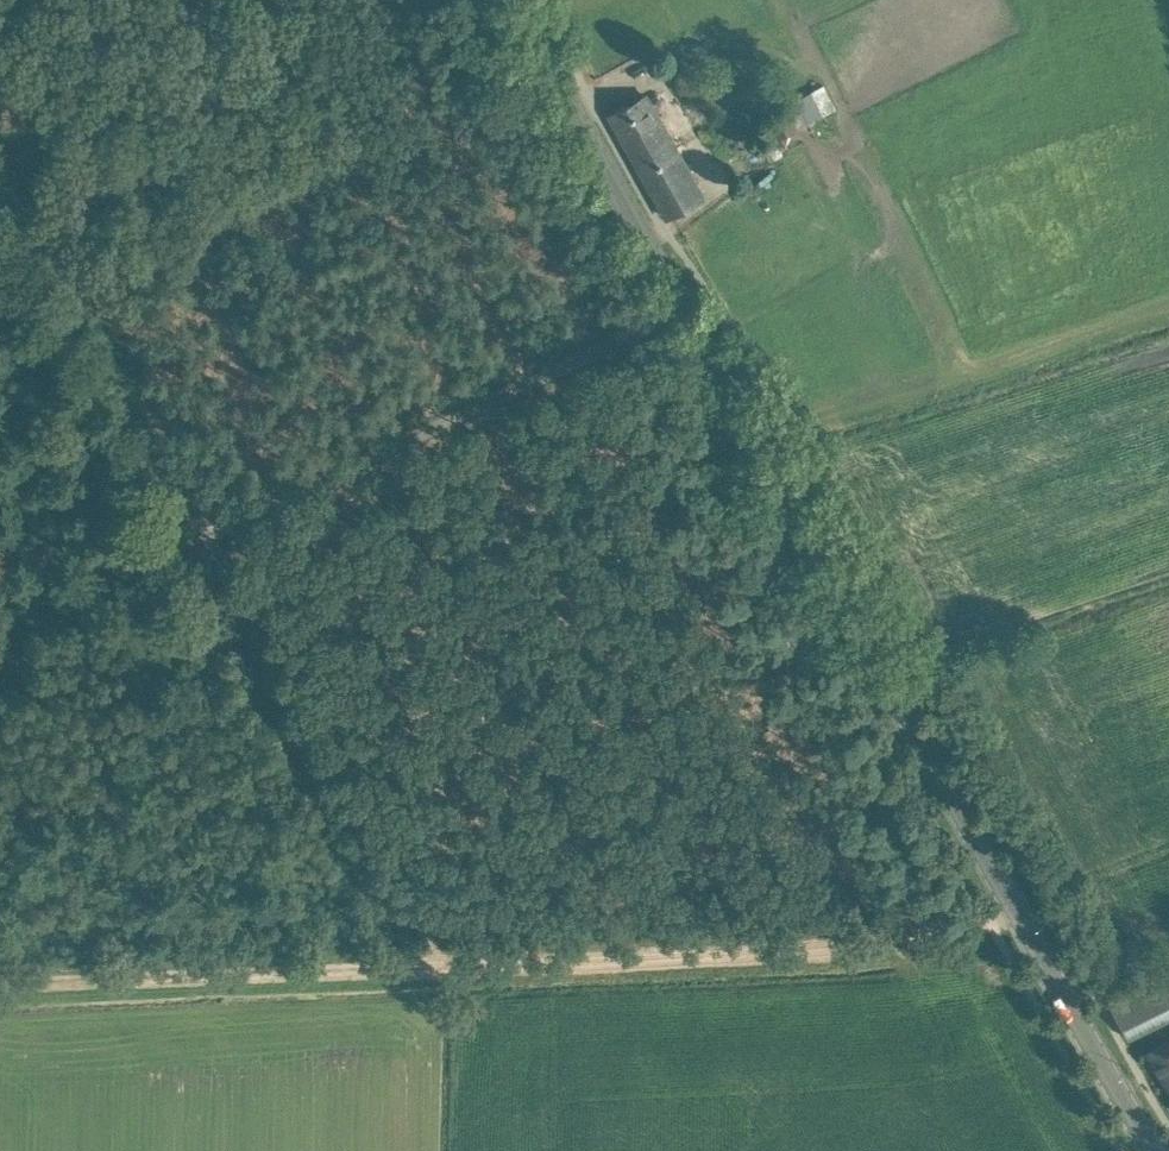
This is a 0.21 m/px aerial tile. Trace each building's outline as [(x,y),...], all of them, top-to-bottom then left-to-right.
[(610,114),(667,217),(704,196),(647,93),(610,114)] [(765,112),(778,137),(811,120),(798,97),(785,104),(784,102),(765,112)] [(1107,997),(1127,1036),(1168,1015),(1168,966),(1107,997)] [(1167,1037),(1147,1050),(1168,1085),(1168,1036),(1167,1037)]
